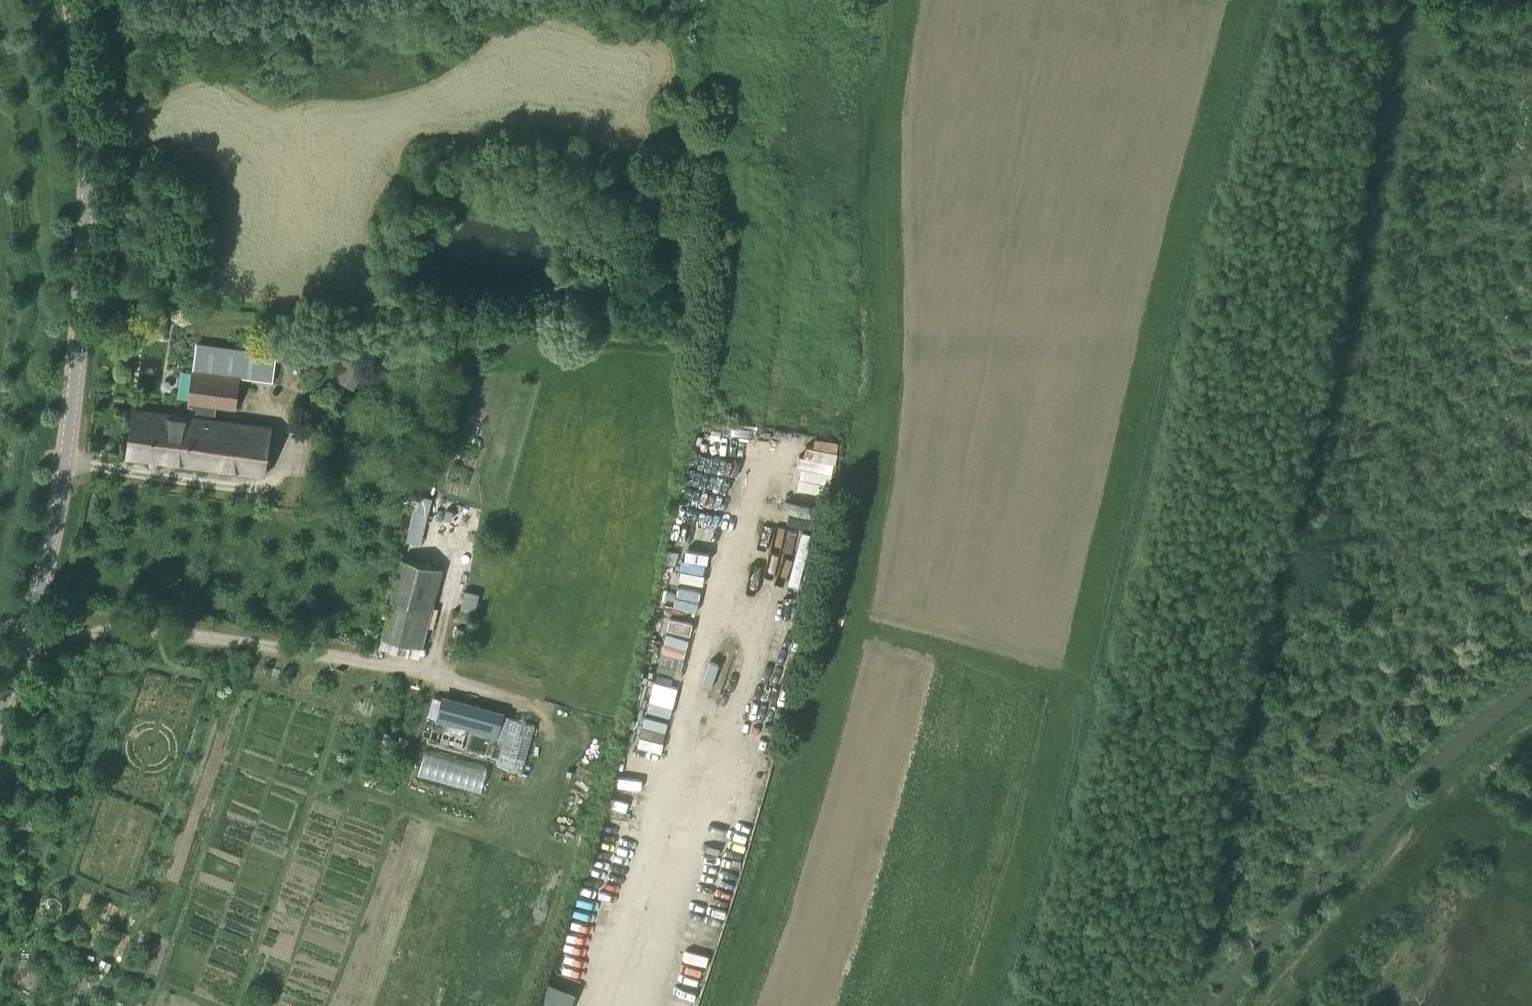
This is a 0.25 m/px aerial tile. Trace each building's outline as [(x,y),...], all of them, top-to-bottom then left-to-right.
[(241,377),(274,382),(277,354),(198,343),(189,403),(192,403),(190,416),(133,408),(127,457),(267,476),(274,426),(215,417),(216,407),(237,410),(241,377)] [(336,379),(354,390),(371,363),(353,352),(336,379)] [(392,597),(434,608),(444,569),(402,558),(392,597)] [(424,647),(434,608),(392,597),(381,637),(424,647)] [(508,717),(440,698),(434,722),(501,740),(508,717)] [(534,724),(509,717),(495,765),(521,773),(534,724)] [(400,737),(396,748),(404,751),(408,740),(400,737)] [(487,768),(425,750),(417,775),(480,793),(487,768)] [(106,968),(101,966),(98,974),(104,976),(106,968)]
